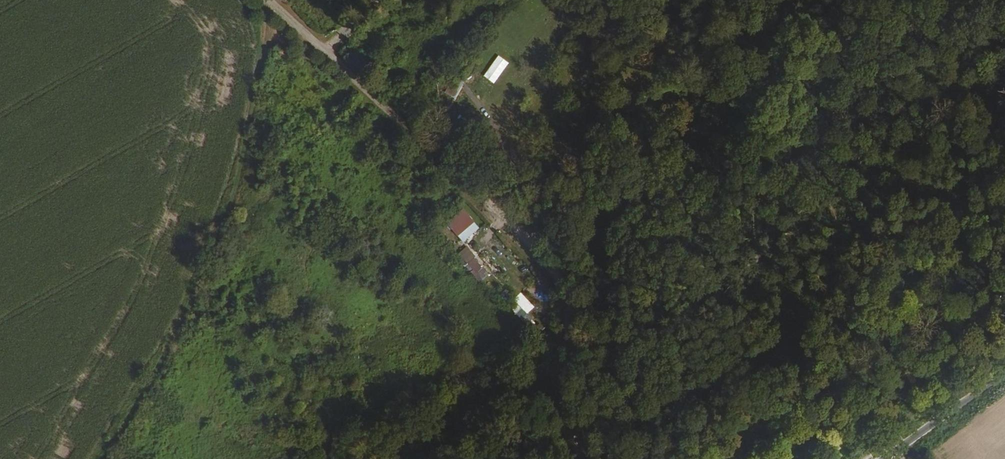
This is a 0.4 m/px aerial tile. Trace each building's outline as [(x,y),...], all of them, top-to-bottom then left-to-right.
[(482,75),(492,83),(509,63),(499,55),(482,75)] [(445,223),(460,242),(478,228),(463,208),(445,223)] [(463,266),(466,263),(475,273),(483,266),(465,247),(455,257),(463,266)] [(506,313),(514,305),(504,294),(498,300),(503,306),(501,309),(506,313)] [(524,323),(530,317),(516,304),(510,310),(524,323)]
